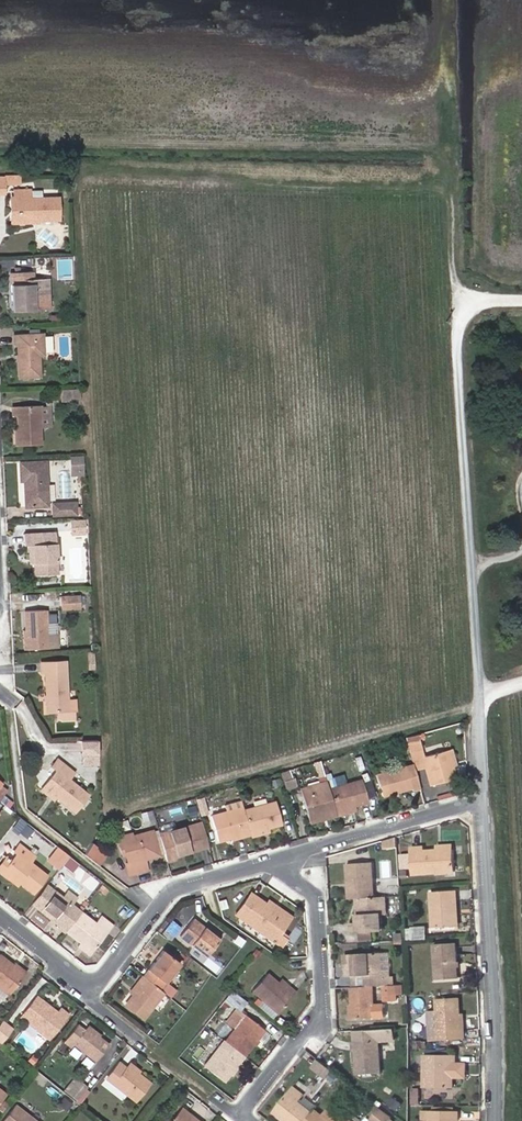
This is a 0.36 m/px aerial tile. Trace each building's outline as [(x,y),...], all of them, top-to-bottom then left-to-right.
[(0,174),(0,194),(3,194),(3,184),(20,183),(20,174),(13,174),(0,174)] [(16,190),(16,200),(20,200),(20,220),(40,220),(60,220),(60,198),(33,198),(33,190),(16,190)] [(20,200),(16,200),(13,200),(14,224),(40,224),(40,220),(20,220),(20,200)] [(49,257),(35,258),(35,267),(49,267),(49,257)] [(16,295),(13,295),(14,311),(50,309),(50,298),(49,278),(34,279),(33,271),(12,272),(13,291),(16,291),(16,295)] [(19,344),(20,355),(20,360),(21,377),(42,376),(41,355),(46,355),(45,334),(16,335),(16,344),(19,344)] [(80,388),(68,388),(68,399),(81,399),(80,388)] [(21,430),(18,430),(18,445),(43,444),(43,427),(44,427),(43,405),(17,406),(17,415),(20,415),(20,424),(21,430)] [(26,479),(27,506),(49,505),(48,461),(22,462),(22,480),(26,479)] [(56,513),(77,512),(77,502),(55,502),(56,513)] [(88,518),(72,519),(73,533),(89,533),(88,518)] [(30,544),(30,557),(35,557),(35,563),(36,574),(58,574),(56,532),(25,533),(26,544),(30,544)] [(82,609),(83,594),(62,594),(61,609),(82,609)] [(48,627),(47,609),(26,609),(27,628),(28,647),(59,646),(58,626),(48,627)] [(47,672),(49,710),(69,709),(69,700),(67,660),(43,661),(43,672),(47,672)] [(413,735),(405,738),(409,752),(420,750),(419,745),(417,741),(414,742),(413,735)] [(99,739),(83,740),(85,763),(100,762),(99,739)] [(420,750),(409,752),(413,764),(414,769),(424,766),(430,786),(454,779),(447,750),(422,757),(420,750)] [(44,788),(56,798),(76,812),(88,795),(70,781),(75,773),(58,760),(52,767),(57,771),(44,788)] [(319,776),(326,774),(322,760),(315,762),(319,776)] [(459,776),(467,775),(466,763),(458,764),(459,776)] [(414,769),(413,764),(376,775),(382,796),(410,788),(411,791),(420,789),(414,769)] [(279,773),(269,776),(272,788),(282,785),(279,773)] [(7,807),(12,801),(3,794),(7,790),(1,785),(2,783),(0,781),(0,801),(7,807)] [(329,791),(327,782),(301,790),(310,823),(325,819),(323,810),(333,807),(329,791)] [(360,782),(329,791),(333,807),(336,816),(345,813),(344,809),(354,806),(366,803),(360,782)] [(54,801),(56,798),(44,788),(42,791),(54,801)] [(225,805),(227,812),(243,809),(241,801),(225,805)] [(276,801),(243,810),(250,833),(251,837),(260,834),(259,830),(269,828),(282,824),(276,801)] [(323,810),(325,819),(336,816),(333,807),(323,810)] [(152,809),(141,812),(143,821),(154,818),(152,809)] [(243,810),(243,809),(212,817),(219,841),(230,838),(250,833),(243,810)] [(191,825),(159,834),(166,861),(176,858),(175,855),(198,848),(191,825)] [(129,875),(146,871),(143,860),(159,855),(152,831),(119,840),(122,853),(126,852),(129,863),(126,864),(129,875)] [(250,833),(230,838),(231,842),(251,837),(250,833)] [(99,865),(109,855),(96,841),(85,852),(99,865)] [(17,855),(11,863),(4,871),(24,886),(33,892),(46,876),(30,863),(35,858),(20,846),(14,853),(17,855)] [(453,849),(438,850),(424,851),(424,846),(410,847),(411,873),(455,870),(453,849)] [(69,856),(58,848),(48,860),(59,869),(69,856)] [(11,863),(7,860),(0,869),(0,873),(21,890),(24,886),(4,871),(11,863)] [(69,860),(65,865),(70,869),(74,864),(69,860)] [(348,864),(350,900),(357,899),(361,899),(375,898),(373,863),(348,864)] [(77,867),(74,872),(64,864),(53,879),(85,902),(99,883),(77,867)] [(45,886),(31,904),(40,910),(53,892),(45,886)] [(452,908),(456,908),(455,889),(430,891),(432,927),(453,927),(452,908)] [(57,928),(64,933),(65,932),(80,913),(53,892),(40,910),(58,925),(57,928)] [(250,893),(235,915),(279,945),(285,937),(279,933),(288,920),(278,913),(275,917),(270,913),(273,909),(266,904),(250,893)] [(387,897),(375,898),(361,899),(361,907),(358,907),(359,922),(352,923),(353,933),(385,931),(384,915),(388,915),(387,897)] [(268,900),(266,904),(273,909),(270,913),(275,917),(278,913),(288,920),(291,916),(268,900)] [(80,913),(65,932),(79,943),(91,952),(112,926),(100,917),(94,924),(80,913)] [(218,939),(205,928),(192,918),(179,934),(205,955),(218,939)] [(168,920),(164,924),(170,929),(174,925),(168,920)] [(162,924),(157,931),(166,938),(171,931),(162,924)] [(207,926),(205,928),(218,939),(220,936),(207,926)] [(408,941),(415,940),(428,939),(428,927),(415,928),(415,929),(407,929),(408,941)] [(89,956),(91,952),(79,943),(77,946),(89,956)] [(436,945),(439,980),(461,979),(459,944),(436,945)] [(148,980),(159,988),(179,962),(162,948),(142,975),(148,980)] [(390,952),(382,953),(384,986),(385,986),(396,985),(395,977),(392,977),(390,952)] [(347,976),(352,976),(364,976),(369,975),(369,987),(373,987),(384,986),(382,953),(345,955),(347,976)] [(8,995),(25,975),(0,955),(0,989),(8,995)] [(141,1018),(162,991),(159,988),(148,980),(142,975),(141,974),(134,983),(138,986),(131,994),(123,1005),(141,1018)] [(285,991),(278,985),(266,974),(252,990),(277,1013),(295,994),(288,988),(285,991)] [(352,976),(352,988),(364,987),(369,987),(369,975),(364,976),(352,976)] [(281,981),(278,985),(285,991),(288,988),(281,981)] [(127,992),(131,994),(138,986),(134,983),(127,992)] [(167,983),(162,990),(171,997),(176,990),(167,983)] [(396,985),(385,986),(385,996),(404,995),(403,985),(396,985)] [(364,987),(352,988),(354,1019),(375,1018),(373,987),(369,987),(364,987)] [(243,1000),(232,991),(225,999),(237,1008),(243,1000)] [(59,1008),(56,1012),(35,995),(20,1015),(48,1038),(67,1014),(59,1008)] [(429,1013),(431,1039),(466,1037),(465,1029),(462,1029),(461,1015),(460,998),(438,1000),(439,1013),(429,1013)] [(225,1041),(243,1055),(263,1029),(246,1015),(225,1041)] [(0,1022),(0,1042),(0,1043),(12,1028),(2,1020),(0,1022)] [(98,1038),(86,1028),(84,1031),(77,1026),(64,1042),(71,1048),(73,1044),(95,1062),(108,1046),(98,1038)] [(88,1026),(86,1028),(98,1038),(100,1036),(88,1026)] [(207,1037),(220,1043),(223,1037),(210,1031),(207,1037)] [(225,1041),(224,1040),(204,1066),(223,1080),(243,1055),(225,1041)] [(357,1043),(359,1075),(381,1074),(380,1042),(357,1043)] [(452,1065),(455,1065),(455,1056),(424,1056),(423,1089),(451,1089),(452,1078),(452,1065)] [(331,1070),(318,1059),(311,1067),(324,1078),(331,1070)] [(138,1075),(128,1066),(126,1068),(119,1063),(107,1079),(134,1101),(149,1083),(138,1075)] [(130,1063),(128,1066),(138,1075),(140,1072),(130,1063)] [(77,1082),(68,1093),(77,1100),(85,1089),(77,1082)] [(287,1120),(307,1120),(312,1115),(299,1104),(304,1097),(292,1088),(274,1110),(286,1120),(287,1120)] [(418,1090),(410,1090),(410,1103),(418,1104),(418,1090)] [(67,1111),(73,1103),(64,1096),(58,1104),(67,1111)] [(304,1097),(299,1104),(312,1115),(315,1111),(318,1108),(304,1097)] [(395,1097),(390,1105),(396,1110),(402,1102),(395,1097)] [(31,1118),(14,1105),(1,1120),(34,1120),(31,1118)] [(181,1108),(171,1120),(197,1120),(181,1108)] [(392,1119),(379,1109),(371,1120),(373,1120),(390,1120),(392,1119)] [(286,1120),(274,1110),(272,1113),(282,1120),(285,1120),(286,1120)] [(31,1118),(34,1120),(43,1120),(46,1118),(37,1111),(31,1118)] [(315,1111),(312,1115),(307,1120),(328,1120),(324,1117),(315,1111)] [(328,1120),(341,1120),(329,1111),(324,1117),(328,1120)] [(457,1112),(423,1112),(423,1120),(457,1120),(457,1112)]
